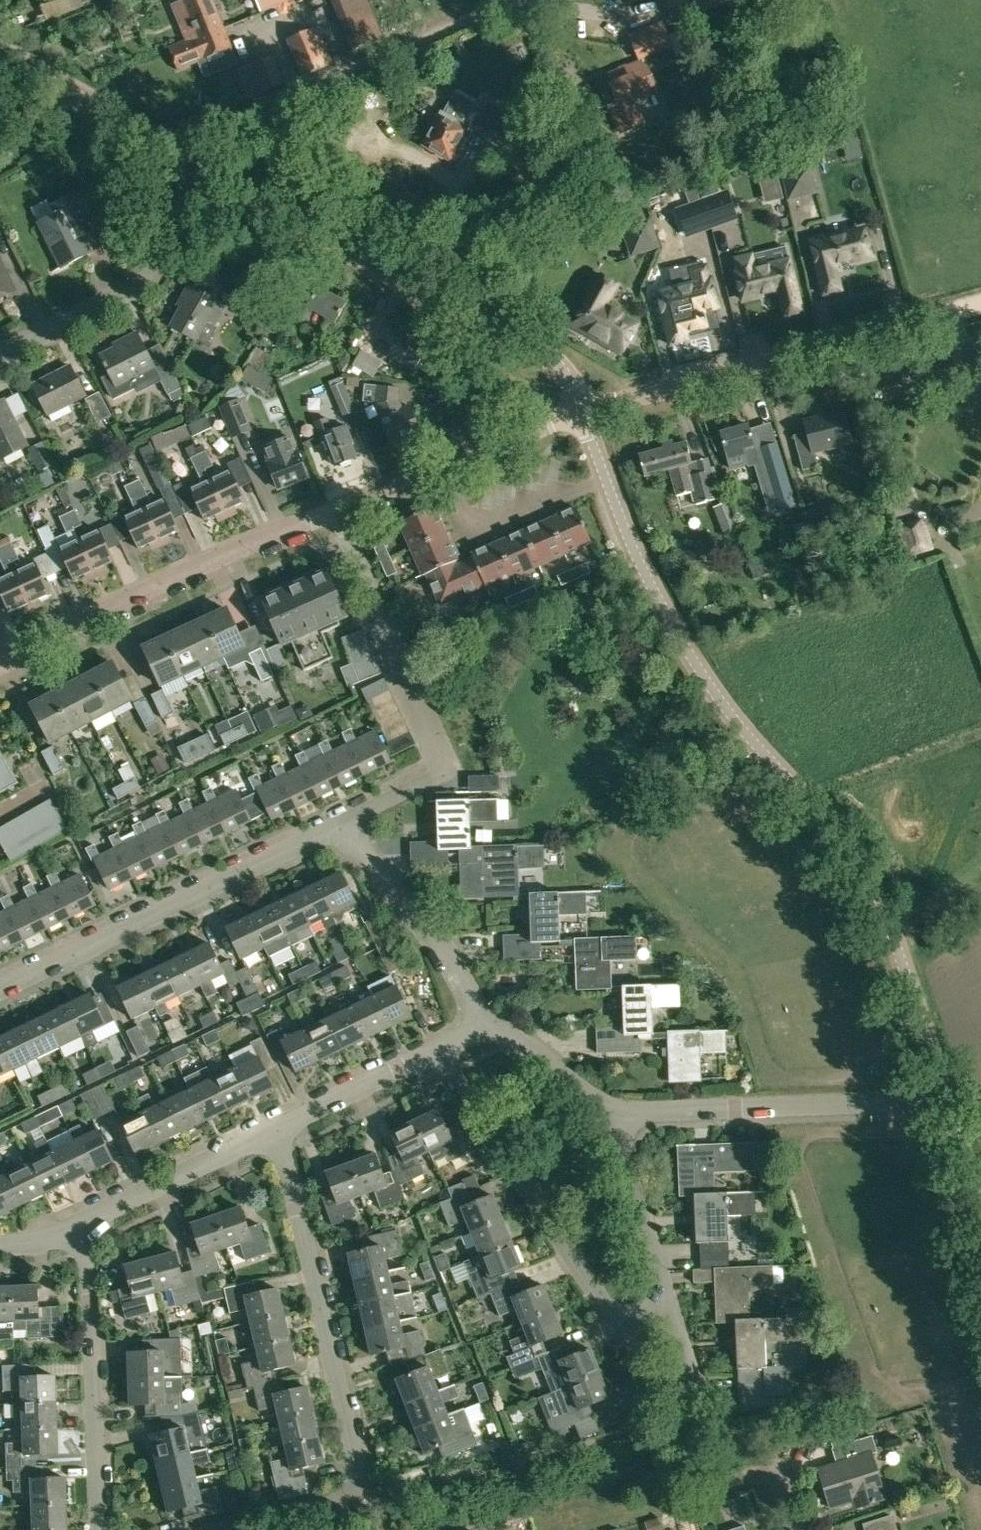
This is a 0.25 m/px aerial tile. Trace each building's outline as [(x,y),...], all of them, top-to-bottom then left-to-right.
[(47,20),(84,6),(83,3),(90,0),(59,0),(42,6),(47,20)] [(186,40),(187,42),(224,27),(213,0),(181,0),(171,4),(186,40)] [(260,12),(291,0),(255,0),(260,12)] [(351,50),(383,37),(368,0),(331,0),(351,50)] [(674,19),(694,11),(689,0),(666,0),(674,19)] [(722,0),(695,0),(701,13),(723,4),(722,0)] [(606,89),(623,131),(643,123),(634,100),(656,91),(647,68),(675,57),(661,23),(631,35),(634,43),(633,43),(639,59),(640,59),(642,62),(610,75),(614,83),(611,84),(612,86),(606,89)] [(169,47),(178,70),(232,48),(224,27),(187,42),(186,40),(169,47)] [(294,58),(302,75),(330,63),(315,28),(286,40),(294,58)] [(251,64),(262,93),(285,83),(273,55),(251,64)] [(425,144),(449,158),(456,145),(461,148),(469,133),(467,131),(474,121),(497,135),(506,120),(504,119),(506,114),(484,101),(481,105),(480,105),(455,91),(446,107),(425,144)] [(775,161),(756,166),(760,184),(779,180),(775,161)] [(784,173),(790,196),(814,190),(809,167),(784,173)] [(37,222),(60,267),(89,252),(80,235),(93,229),(74,193),(49,205),(53,214),(37,222)] [(703,202),(711,225),(733,217),(725,194),(703,202)] [(681,210),(689,233),(711,225),(703,202),(681,210)] [(577,216),(573,205),(561,209),(565,220),(577,216)] [(626,230),(634,252),(656,244),(648,222),(626,230)] [(812,244),(824,296),(841,292),(835,265),(872,257),(866,232),(812,244)] [(754,252),(733,257),(742,299),(779,290),(785,317),(802,313),(791,262),(787,245),(754,252)] [(2,302),(2,296),(14,290),(0,262),(0,303),(2,302)] [(671,278),(673,289),(658,292),(670,343),(688,339),(682,313),(718,305),(713,280),(710,281),(707,266),(688,269),(689,274),(671,278)] [(608,336),(624,345),(636,324),(607,307),(621,283),(602,273),(576,318),(591,327),(593,325),(609,334),(608,336)] [(184,301),(170,326),(194,340),(195,339),(206,320),(213,324),(224,305),(188,285),(180,299),(184,301)] [(312,309),(335,322),(346,303),(318,288),(313,297),(304,292),(293,311),(307,319),(312,309)] [(232,290),(226,300),(249,314),(247,317),(256,322),(264,309),(232,290)] [(387,356),(413,371),(424,351),(405,340),(406,337),(385,325),(378,338),(393,346),(387,356)] [(124,344),(99,356),(110,377),(103,380),(113,399),(135,389),(130,380),(153,368),(135,333),(122,339),(124,344)] [(247,362),(264,372),(273,356),(257,346),(247,362)] [(352,365),(374,377),(383,360),(362,348),(352,365)] [(169,394),(172,400),(184,394),(181,388),(182,387),(170,364),(156,371),(168,394),(169,394)] [(48,414),(52,422),(72,412),(68,404),(84,395),(70,366),(32,385),(46,414),(48,414)] [(347,378),(347,387),(359,388),(359,378),(347,378)] [(219,407),(232,439),(253,432),(241,400),(246,397),(235,383),(219,407)] [(330,387),(343,417),(354,412),(341,383),(330,387)] [(380,418),(391,445),(420,433),(409,407),(401,410),(398,401),(399,388),(365,385),(363,401),(376,402),(376,404),(382,417),(380,418)] [(434,388),(432,403),(449,405),(450,390),(434,388)] [(85,399),(98,423),(112,415),(99,392),(85,399)] [(26,446),(3,400),(0,401),(0,459),(26,446)] [(794,435),(803,470),(818,466),(814,451),(852,441),(843,410),(804,421),(807,431),(794,435)] [(193,423),(199,435),(211,429),(205,416),(193,423)] [(325,441),(334,466),(356,458),(351,444),(353,444),(346,427),(331,432),(326,419),(313,424),(320,443),(325,441)] [(368,420),(358,423),(364,445),(373,443),(368,420)] [(163,432),(152,438),(157,450),(168,444),(166,440),(188,430),(186,425),(173,431),(173,430),(164,434),(163,432)] [(755,444),(749,425),(720,433),(726,453),(727,453),(730,466),(748,462),(748,463),(758,461),(773,508),(780,506),(781,509),(797,505),(776,438),(775,439),(776,442),(761,446),(760,443),(755,444)] [(269,468),(277,489),(306,477),(299,457),(292,439),(277,445),(264,450),(271,467),(269,468)] [(28,449),(39,472),(55,464),(43,441),(28,449)] [(709,457),(692,462),(686,442),(673,445),(673,442),(662,445),(663,448),(639,455),(645,476),(670,469),(677,495),(691,492),(694,504),(705,502),(719,498),(709,457)] [(201,461),(197,454),(193,444),(186,448),(203,483),(191,489),(205,520),(215,515),(220,517),(222,520),(227,517),(210,480),(205,469),(201,461)] [(211,449),(224,472),(233,467),(220,444),(211,449)] [(206,450),(197,454),(201,461),(205,469),(213,465),(206,450)] [(107,463),(112,476),(124,470),(119,458),(107,463)] [(148,467),(158,489),(171,484),(160,462),(148,467)] [(235,514),(233,511),(235,506),(245,501),(231,471),(210,480),(227,517),(235,514)] [(45,488),(54,483),(49,472),(39,477),(45,488)] [(132,483),(161,546),(167,543),(166,540),(168,535),(178,530),(163,500),(152,505),(140,479),(132,483)] [(153,546),(155,549),(161,546),(132,483),(125,486),(137,512),(123,518),(138,549),(148,544),(153,546)] [(805,507),(813,535),(838,528),(830,500),(805,507)] [(715,508),(725,534),(738,528),(728,502),(715,508)] [(400,523),(412,549),(447,534),(435,507),(400,523)] [(577,508),(551,519),(566,554),(593,542),(577,508)] [(67,513),(74,529),(82,525),(75,509),(67,513)] [(59,517),(67,532),(74,529),(67,513),(59,517)] [(895,525),(904,558),(936,549),(926,516),(895,525)] [(551,519),(525,531),(540,566),(566,554),(551,519)] [(38,529),(47,548),(58,543),(49,524),(38,529)] [(970,544),(980,541),(980,525),(965,530),(970,544)] [(79,540),(96,577),(103,574),(102,571),(103,566),(113,561),(99,531),(79,540)] [(525,531),(498,543),(514,577),(540,566),(525,531)] [(424,575),(427,574),(454,562),(458,560),(447,534),(412,549),(424,575)] [(0,540),(32,610),(39,606),(38,603),(40,598),(50,594),(35,563),(23,569),(9,536),(0,540)] [(27,612),(32,610),(0,540),(0,558),(8,576),(0,580),(0,591),(10,612),(20,607),(25,609),(27,612)] [(89,577),(90,580),(96,577),(79,540),(59,549),(73,580),(84,575),(89,577)] [(472,554),(474,558),(486,585),(488,589),(514,577),(498,543),(472,554)] [(381,563),(391,558),(385,544),(375,549),(381,563)] [(381,563),(387,578),(398,573),(391,558),(381,563)] [(427,574),(441,605),(486,585),(474,558),(456,566),(454,562),(427,574)] [(586,562),(571,569),(576,579),(590,573),(586,562)] [(561,586),(576,579),(571,569),(556,575),(561,586)] [(289,641),(302,671),(332,658),(321,633),(339,626),(336,620),(345,616),(325,572),(317,575),(315,570),(267,591),(269,597),(261,600),(281,645),(289,641)] [(535,586),(521,592),(525,603),(539,596),(535,586)] [(511,609),(525,603),(521,592),(506,599),(511,609)] [(205,618),(222,657),(244,648),(226,609),(205,618)] [(184,628),(202,667),(222,657),(205,618),(184,628)] [(164,637),(182,676),(202,667),(184,628),(164,637)] [(367,641),(362,630),(341,638),(346,649),(367,641)] [(143,647),(161,686),(182,676),(164,637),(143,647)] [(346,649),(350,660),(371,652),(367,641),(346,649)] [(265,649),(275,670),(286,664),(276,644),(265,649)] [(249,654),(261,681),(273,675),(260,649),(249,654)] [(375,663),(371,652),(350,660),(351,663),(340,668),(343,675),(375,663)] [(91,673),(111,711),(131,700),(111,662),(91,673)] [(348,687),(380,674),(375,663),(343,675),(348,687)] [(71,683),(91,721),(111,711),(91,673),(71,683)] [(361,689),(366,700),(389,689),(383,678),(361,689)] [(51,694),(71,732),(91,721),(71,683),(51,694)] [(151,694),(162,719),(173,713),(162,689),(151,694)] [(366,700),(371,711),(394,700),(389,689),(366,700)] [(30,705),(50,742),(71,732),(51,694),(30,705)] [(132,703),(145,727),(157,721),(144,697),(132,703)] [(371,711),(377,722),(399,711),(394,700),(371,711)] [(254,714),(262,732),(283,723),(274,705),(254,714)] [(377,722),(382,732),(405,722),(399,711),(377,722)] [(382,732),(387,743),(410,733),(405,722),(382,732)] [(243,724),(231,730),(236,741),(248,735),(243,724)] [(341,732),(347,743),(348,743),(363,773),(389,761),(374,730),(355,740),(349,728),(341,732)] [(220,735),(225,746),(236,741),(231,730),(220,735)] [(387,743),(393,754),(415,743),(410,733),(387,743)] [(107,750),(113,747),(107,736),(101,739),(107,750)] [(348,743),(347,743),(331,751),(325,740),(318,744),(323,755),(338,786),(363,773),(348,743)] [(185,764),(195,759),(188,744),(178,748),(185,764)] [(40,751),(53,775),(64,769),(52,745),(40,751)] [(298,767),(313,798),(338,786),(323,755),(308,762),(303,751),(295,755),(300,766),(298,767)] [(6,788),(0,777),(9,772),(0,756),(0,791),(6,788)] [(168,769),(163,760),(153,765),(158,774),(168,769)] [(273,779),(288,810),(313,798),(298,767),(284,774),(279,763),(271,767),(276,778),(273,779)] [(239,800),(249,821),(267,811),(271,819),(288,810),(273,779),(261,785),(256,774),(248,778),(254,790),(255,789),(256,791),(239,800)] [(134,777),(123,783),(128,793),(140,788),(134,777)] [(111,789),(117,800),(128,793),(123,783),(111,789)] [(202,792),(208,803),(211,802),(226,832),(249,821),(239,800),(234,790),(215,800),(209,788),(202,792)] [(461,854),(484,853),(484,848),(471,848),(470,822),(497,821),(496,798),(454,800),(453,792),(438,793),(438,800),(436,800),(437,841),(411,842),(411,856),(448,854),(461,854)] [(211,802),(208,803),(192,811),(186,799),(178,803),(184,815),(188,813),(203,843),(226,832),(211,802)] [(505,806),(505,827),(518,827),(518,806),(505,806)] [(165,824),(179,855),(203,843),(188,813),(184,815),(169,822),(163,810),(155,814),(161,826),(165,824)] [(62,820),(51,826),(56,836),(68,829),(62,820)] [(156,866),(179,855),(165,824),(161,826),(145,834),(139,822),(131,826),(137,838),(141,836),(156,866)] [(51,826),(39,833),(45,842),(56,836),(51,826)] [(39,833),(28,839),(34,848),(45,842),(39,833)] [(133,878),(156,866),(141,836),(137,838),(122,845),(116,833),(108,837),(114,849),(118,847),(133,878)] [(28,839),(17,845),(22,855),(34,848),(28,839)] [(22,855),(17,845),(5,852),(11,861),(22,855)] [(109,889),(133,878),(118,847),(114,849),(98,857),(93,845),(85,848),(91,860),(94,859),(109,889)] [(514,901),(530,900),(531,900),(531,894),(518,894),(517,868),(544,867),(543,846),(484,848),(484,853),(461,854),(462,898),(514,896),(514,901)] [(449,866),(448,854),(411,856),(411,867),(449,866)] [(47,876),(52,887),(55,886),(70,917),(94,905),(79,874),(61,883),(55,872),(47,876)] [(341,872),(318,883),(338,924),(343,922),(345,914),(358,908),(341,872)] [(530,875),(529,884),(551,886),(552,877),(530,875)] [(24,887),(29,899),(32,897),(47,928),(70,917),(55,886),(52,887),(37,894),(32,883),(24,887)] [(318,883),(295,894),(310,926),(323,920),(327,929),(338,924),(318,883)] [(541,948),(576,946),(577,946),(576,940),(560,941),(559,914),(586,913),(585,892),(531,894),(531,900),(530,900),(532,935),(504,936),(505,949),(541,948)] [(272,906),(288,938),(288,937),(292,946),(314,934),(310,926),(295,894),(272,906)] [(0,899),(6,910),(9,909),(24,940),(47,928),(32,897),(29,899),(14,906),(9,895),(0,899)] [(265,949),(269,957),(292,946),(288,937),(288,938),(272,906),(249,917),(265,949)] [(6,910),(0,913),(0,950),(1,951),(24,940),(9,909),(6,910)] [(365,922),(378,948),(389,943),(377,916),(365,922)] [(226,928),(242,960),(265,949),(249,917),(226,928)] [(336,951),(348,946),(343,935),(331,941),(336,951)] [(607,994),(623,993),(624,993),(624,987),(611,987),(610,961),(637,960),(636,938),(576,940),(577,946),(577,947),(576,947),(578,990),(607,989),(607,994)] [(185,955),(200,986),(206,998),(218,992),(212,980),(224,974),(230,986),(239,981),(235,972),(229,960),(220,964),(209,943),(185,955)] [(378,948),(390,973),(402,967),(389,943),(378,948)] [(334,952),(339,963),(353,956),(348,946),(336,951),(334,952)] [(541,960),(541,948),(505,949),(505,962),(541,960)] [(164,966),(179,996),(200,986),(185,955),(164,966)] [(303,967),(308,978),(322,971),(317,961),(303,967)] [(333,972),(338,982),(352,976),(347,965),(333,972)] [(164,966),(140,977),(155,1008),(160,1017),(167,1013),(168,1008),(166,1003),(179,996),(164,966)] [(236,972),(235,972),(239,981),(247,998),(259,992),(247,966),(236,972)] [(289,974),(294,985),(308,978),(303,967),(289,974)] [(319,979),(324,989),(338,982),(333,972),(319,979)] [(117,989),(132,1019),(155,1008),(140,977),(117,989)] [(640,1039),(669,1038),(670,1038),(670,1033),(653,1033),(652,1008),(678,1007),(678,985),(624,987),(624,993),(624,994),(623,994),(624,1028),(597,1029),(597,1041),(640,1039)] [(287,994),(292,1004),(307,997),(302,987),(287,994)] [(373,997),(388,1028),(411,1017),(396,987),(373,997)] [(237,1003),(243,1016),(266,1005),(259,992),(247,998),(237,1003)] [(90,995),(67,1006),(82,1037),(88,1048),(99,1043),(93,1031),(105,1025),(90,995)] [(350,1009),(365,1039),(388,1028),(373,997),(350,1009)] [(67,1006),(45,1017),(60,1048),(82,1037),(67,1006)] [(328,1019),(343,1050),(365,1039),(350,1009),(328,1019)] [(199,1018),(204,1028),(219,1021),(214,1011),(199,1018)] [(305,1030),(320,1061),(343,1050),(328,1019),(316,1025),(313,1018),(308,1016),(300,1021),(305,1030)] [(45,1017),(22,1028),(37,1059),(60,1048),(45,1017)] [(291,1060),(297,1072),(320,1061),(305,1030),(283,1041),(274,1024),(263,1030),(280,1065),(291,1060)] [(127,1031),(139,1057),(151,1051),(138,1026),(127,1031)] [(168,1033),(173,1043),(188,1036),(183,1026),(181,1026),(169,1033),(168,1033)] [(14,1070),(27,1064),(33,1077),(44,1072),(37,1059),(22,1028),(0,1039),(0,1041),(14,1070)] [(202,1036),(207,1046),(222,1039),(217,1029),(202,1036)] [(669,1038),(670,1081),(701,1080),(700,1054),(725,1053),(724,1031),(670,1033),(670,1038),(669,1038)] [(236,1069),(251,1100),(273,1089),(265,1072),(275,1067),(261,1038),(250,1044),(258,1059),(236,1069)] [(641,1052),(640,1039),(597,1041),(597,1054),(641,1052)] [(14,1070),(0,1041),(0,1077),(14,1070)] [(171,1051),(176,1061),(190,1054),(185,1044),(171,1051)] [(157,1057),(162,1068),(176,1061),(171,1051),(157,1057)] [(108,1062),(97,1067),(102,1078),(113,1072),(108,1062)] [(125,1073),(130,1084),(145,1076),(140,1066),(125,1073)] [(88,1085),(102,1078),(97,1067),(83,1074),(88,1085)] [(213,1080),(228,1111),(251,1100),(236,1069),(213,1080)] [(112,1079),(117,1090),(130,1084),(125,1073),(112,1079)] [(190,1091),(205,1122),(228,1111),(213,1080),(190,1091)] [(52,1089),(57,1099),(71,1093),(66,1082),(52,1089)] [(91,1089),(103,1115),(116,1109),(103,1083),(91,1089)] [(38,1096),(43,1106),(57,1099),(52,1089),(38,1096)] [(81,1094),(93,1120),(103,1115),(91,1089),(81,1094)] [(167,1102),(182,1133),(205,1122),(190,1091),(167,1102)] [(144,1113),(160,1144),(182,1133),(167,1102),(155,1108),(148,1093),(137,1099),(144,1113)] [(58,1105),(34,1117),(39,1127),(63,1115),(58,1105)] [(414,1121),(428,1152),(441,1145),(449,1161),(470,1151),(457,1124),(446,1130),(436,1110),(414,1121)] [(121,1125),(136,1155),(160,1144),(144,1113),(121,1125)] [(21,1123),(26,1133),(39,1127),(34,1117),(21,1123)] [(390,1158),(395,1171),(400,1185),(424,1173),(417,1157),(428,1152),(414,1121),(390,1133),(400,1154),(390,1158)] [(72,1144),(86,1174),(113,1161),(99,1132),(86,1138),(82,1130),(72,1135),(76,1143),(72,1144)] [(9,1142),(4,1132),(0,1133),(0,1146),(9,1142)] [(45,1157),(60,1187),(86,1174),(72,1144),(53,1153),(46,1138),(35,1143),(42,1159),(45,1157)] [(681,1195),(694,1194),(694,1193),(714,1192),(713,1169),(754,1166),(753,1143),(696,1146),(696,1144),(677,1145),(677,1147),(678,1147),(681,1195)] [(351,1164),(363,1196),(376,1191),(382,1208),(406,1199),(400,1185),(395,1171),(383,1175),(375,1155),(351,1164)] [(19,1170),(33,1200),(60,1187),(45,1157),(42,1159),(19,1170)] [(7,1213),(33,1200),(19,1170),(18,1170),(14,1162),(4,1167),(8,1175),(0,1179),(0,1199),(7,1213)] [(323,1198),(334,1226),(356,1217),(350,1201),(363,1196),(351,1164),(327,1173),(335,1193),(323,1198)] [(453,1199),(467,1193),(463,1182),(448,1188),(453,1199)] [(694,1269),(694,1271),(716,1270),(716,1269),(729,1268),(728,1242),(729,1242),(728,1214),(754,1213),(753,1191),(714,1193),(714,1192),(694,1193),(694,1194),(694,1195),(696,1244),(700,1243),(701,1269),(694,1269)] [(471,1233),(502,1220),(492,1196),(472,1204),(468,1193),(467,1193),(453,1199),(439,1204),(449,1227),(466,1220),(471,1233)] [(216,1217),(228,1249),(241,1245),(246,1261),(269,1254),(259,1224),(248,1229),(241,1208),(216,1217)] [(197,1278),(201,1294),(207,1293),(201,1276),(221,1270),(216,1253),(228,1249),(216,1217),(192,1225),(199,1246),(187,1249),(193,1271),(196,1278),(197,1278)] [(511,1243),(502,1220),(471,1233),(480,1255),(480,1256),(511,1243)] [(349,1255),(355,1281),(389,1273),(386,1259),(404,1255),(398,1231),(361,1239),(364,1252),(349,1255)] [(521,1268),(511,1243),(480,1256),(480,1255),(464,1261),(469,1276),(468,1276),(478,1299),(491,1293),(491,1294),(506,1288),(501,1276),(521,1268)] [(203,1303),(201,1294),(197,1278),(196,1278),(193,1271),(181,1274),(176,1253),(151,1260),(159,1291),(172,1288),(177,1306),(194,1301),(197,1313),(204,1311),(202,1303),(203,1303)] [(434,1257),(440,1272),(451,1268),(445,1253),(434,1257)] [(146,1295),(159,1291),(151,1260),(125,1266),(131,1287),(119,1291),(122,1301),(127,1319),(151,1312),(146,1295)] [(420,1264),(427,1281),(436,1277),(429,1260),(420,1264)] [(718,1322),(735,1321),(735,1320),(749,1319),(748,1292),(772,1284),(772,1266),(729,1268),(716,1269),(716,1270),(694,1271),(694,1282),(716,1281),(718,1322)] [(781,1290),(793,1289),(792,1272),(780,1272),(781,1290)] [(355,1281),(361,1306),(412,1293),(409,1280),(391,1284),(389,1273),(355,1281)] [(248,1308),(252,1323),(284,1315),(278,1289),(257,1294),(254,1282),(207,1293),(201,1294),(203,1303),(227,1297),(230,1313),(248,1308)] [(522,1322),(553,1310),(543,1286),(523,1294),(518,1283),(506,1288),(491,1294),(500,1316),(517,1309),(522,1322)] [(39,1285),(13,1286),(14,1321),(27,1320),(28,1338),(65,1337),(64,1307),(39,1308),(39,1285)] [(15,1339),(14,1321),(13,1286),(0,1287),(0,1339),(15,1339)] [(113,1304),(122,1301),(119,1291),(111,1293),(113,1304)] [(432,1296),(439,1312),(448,1309),(442,1292),(432,1296)] [(361,1306),(367,1330),(400,1322),(400,1320),(417,1316),(415,1305),(412,1293),(361,1306)] [(806,1307),(786,1308),(786,1318),(806,1318),(806,1307)] [(539,1357),(547,1354),(543,1342),(563,1334),(553,1310),(522,1322),(527,1334),(511,1341),(515,1353),(506,1357),(511,1369),(539,1357)] [(252,1323),(257,1348),(290,1340),(284,1315),(252,1323)] [(806,1318),(749,1319),(735,1320),(735,1321),(738,1368),(740,1396),(758,1395),(758,1408),(771,1405),(776,1403),(777,1402),(779,1401),(779,1399),(779,1396),(779,1394),(783,1394),(782,1366),(766,1367),(765,1341),(791,1339),(810,1339),(809,1318),(806,1318)] [(398,1362),(406,1361),(407,1360),(426,1355),(420,1330),(403,1334),(400,1322),(367,1330),(372,1355),(387,1352),(390,1364),(398,1362)] [(216,1340),(219,1355),(230,1353),(227,1337),(216,1340)] [(129,1353),(130,1379),(183,1377),(182,1364),(181,1338),(143,1340),(144,1353),(129,1353)] [(248,1389),(254,1387),(255,1387),(277,1382),(275,1370),(296,1364),(290,1340),(257,1348),(260,1360),(242,1364),(248,1389)] [(553,1392),(553,1393),(600,1374),(590,1349),(570,1358),(565,1347),(547,1354),(539,1357),(548,1380),(553,1392)] [(398,1380),(407,1405),(440,1392),(439,1391),(435,1379),(451,1373),(442,1349),(426,1355),(407,1360),(406,1361),(411,1375),(398,1380)] [(23,1405),(57,1404),(56,1377),(33,1378),(33,1365),(3,1366),(4,1391),(22,1390),(23,1403),(23,1405)] [(562,1416),(567,1429),(595,1418),(590,1406),(610,1398),(600,1374),(553,1393),(562,1416)] [(146,1417),(162,1416),(185,1415),(185,1416),(200,1412),(197,1402),(184,1403),(183,1390),(183,1377),(130,1379),(131,1406),(146,1405),(146,1417)] [(277,1407),(280,1421),(313,1413),(307,1387),(286,1392),(283,1380),(278,1381),(277,1382),(255,1387),(255,1389),(260,1411),(277,1407)] [(474,1386),(480,1402),(489,1399),(483,1382),(474,1386)] [(227,1387),(228,1392),(243,1388),(242,1383),(227,1387)] [(440,1392),(407,1405),(417,1429),(448,1417),(448,1416),(444,1404),(460,1397),(455,1384),(439,1391),(440,1392)] [(58,1429),(57,1404),(23,1405),(23,1403),(15,1403),(16,1430),(24,1429),(24,1430),(58,1429)] [(465,1409),(448,1416),(448,1417),(417,1429),(425,1452),(439,1447),(444,1459),(478,1445),(465,1409)] [(150,1436),(156,1462),(209,1450),(206,1436),(200,1412),(185,1416),(185,1415),(162,1416),(162,1417),(166,1433),(150,1436)] [(280,1421),(286,1445),(319,1437),(313,1413),(280,1421)] [(38,1468),(38,1467),(37,1467),(37,1456),(59,1455),(58,1429),(24,1430),(24,1443),(6,1444),(7,1468),(7,1469),(14,1469),(38,1468)] [(818,1469),(830,1508),(860,1499),(862,1506),(885,1499),(882,1491),(883,1491),(870,1453),(876,1451),(871,1436),(855,1441),(851,1429),(829,1436),(833,1448),(832,1449),(836,1463),(818,1469)] [(239,1439),(242,1455),(254,1452),(250,1437),(239,1439)] [(277,1486),(280,1499),(308,1493),(306,1482),(307,1482),(304,1468),(325,1463),(319,1437),(286,1445),(289,1458),(271,1462),(277,1486)] [(503,1454),(500,1447),(490,1451),(493,1458),(503,1454)] [(156,1462),(163,1486),(197,1479),(194,1466),(212,1462),(209,1450),(156,1462)] [(226,1452),(230,1470),(240,1468),(236,1450),(226,1452)] [(44,1467),(38,1467),(38,1468),(14,1469),(7,1469),(7,1480),(14,1480),(15,1493),(33,1492),(33,1507),(67,1505),(66,1479),(44,1479),(44,1467)] [(184,1508),(187,1521),(223,1513),(217,1487),(200,1491),(197,1479),(163,1486),(169,1512),(184,1508)] [(34,1529),(68,1529),(67,1505),(33,1507),(34,1529)] [(895,1529),(890,1515),(863,1523),(866,1529),(891,1529),(895,1529)]
